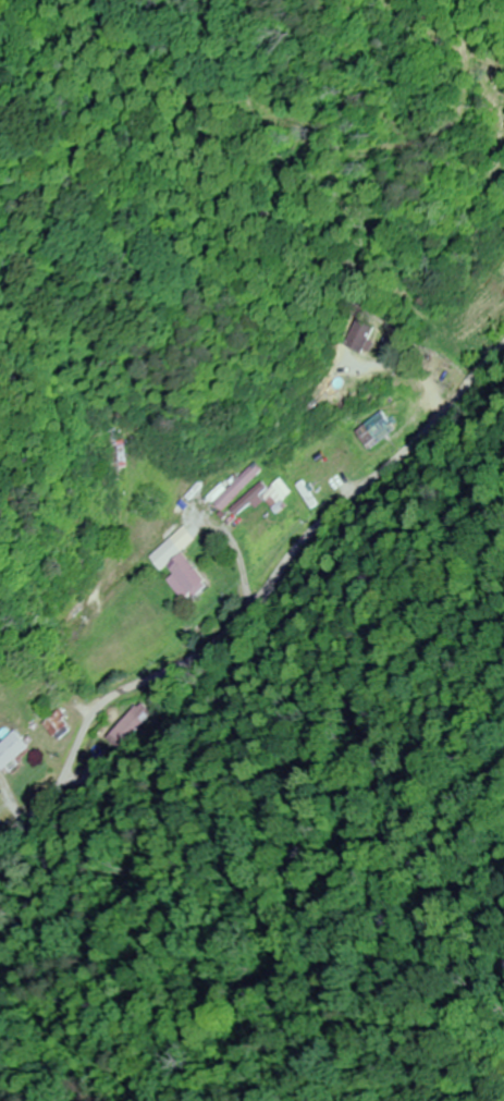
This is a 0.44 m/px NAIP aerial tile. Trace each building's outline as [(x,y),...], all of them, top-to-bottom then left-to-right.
[(369,353),(378,325),(360,319),(351,347),(369,353)] [(371,449),(398,427),(384,410),(358,432),(371,449)] [(108,442),(114,470),(129,467),(124,439),(108,442)] [(216,501),(225,509),(263,471),(254,462),(216,501)] [(269,493),(263,485),(233,507),(239,515),(269,493)] [(170,580),(191,601),(212,580),(183,552),(169,566),(177,574),(170,580)] [(104,737),(115,748),(150,712),(139,701),(104,737)] [(31,746),(14,729),(0,743),(0,766),(5,771),(31,746)]
